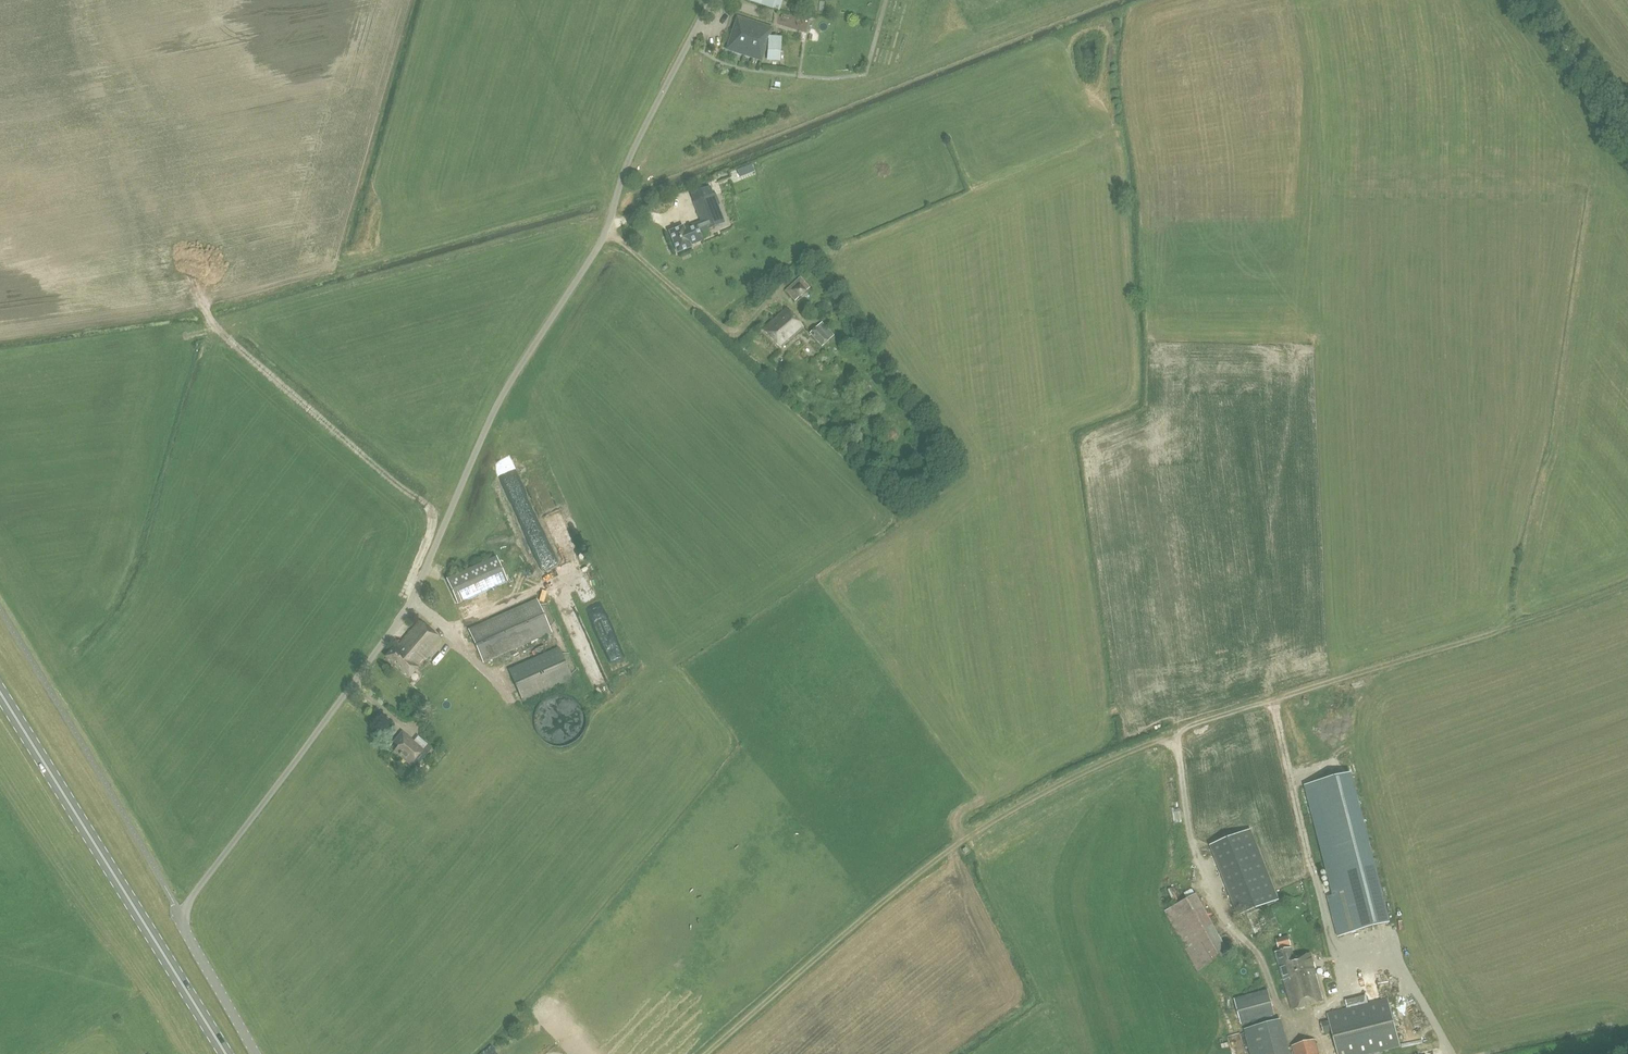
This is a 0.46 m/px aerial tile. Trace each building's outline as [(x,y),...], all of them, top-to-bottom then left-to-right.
[(776,8),(779,0),(750,0),(776,8)] [(762,61),(772,30),(738,19),(728,50),(762,61)] [(771,38),(768,60),(781,61),(782,39),(771,38)] [(736,170),(740,177),(746,175),(743,167),(736,170)] [(723,223),(712,194),(693,202),(700,221),(684,227),(684,225),(669,231),(677,254),(692,248),(691,246),(701,242),(703,241),(702,238),(700,232),(719,225),(723,223)] [(786,291),(795,302),(811,288),(801,277),(786,291)] [(804,327),(787,308),(764,328),(781,347),(804,327)] [(835,335),(824,322),(810,333),(822,347),(835,335)] [(445,577),(456,601),(506,578),(494,554),(445,577)] [(484,663),(552,633),(537,599),(469,629),(484,663)] [(481,602),(464,609),(468,618),(485,611),(481,602)] [(448,610),(451,620),(461,617),(458,607),(448,610)] [(418,618),(397,644),(395,642),(384,655),(409,676),(441,638),(418,618)] [(559,647),(508,670),(523,702),(573,680),(559,647)] [(602,666),(592,667),(594,681),(605,679),(602,666)] [(394,749),(410,763),(416,768),(433,749),(418,736),(415,740),(402,729),(393,740),(398,745),(394,749)] [(1329,897),(1339,937),(1389,924),(1351,775),(1307,786),(1335,896),(1329,897)] [(1237,844),(1256,838),(1253,828),(1234,834),(1237,844)] [(1227,874),(1234,898),(1254,892),(1255,894),(1271,889),(1264,865),(1267,864),(1264,855),(1241,862),(1244,869),(1227,874)] [(1188,899),(1166,911),(1198,971),(1230,954),(1197,894),(1195,895),(1192,890),(1190,890),(1184,893),(1188,899)] [(1277,940),(1279,949),(1293,946),(1289,936),(1277,940)] [(1294,1010),(1324,1001),(1311,954),(1295,958),(1292,949),(1276,953),(1284,981),(1286,981),(1294,1010)] [(1210,969),(1213,977),(1237,968),(1234,961),(1210,969)] [(1325,989),(1328,1002),(1333,1001),(1331,988),(1325,989)] [(1243,1024),(1276,1015),(1269,990),(1236,1000),(1243,1024)] [(1389,999),(1329,1015),(1330,1021),(1333,1032),(1339,1053),(1370,1053),(1401,1046),(1389,999)] [(1285,1018),(1249,1026),(1255,1053),(1293,1053),(1285,1018)] [(1325,1033),(1333,1032),(1330,1021),(1323,1023),(1325,1033)] [(1316,1040),(1293,1046),(1295,1053),(1320,1053),(1316,1040)]
